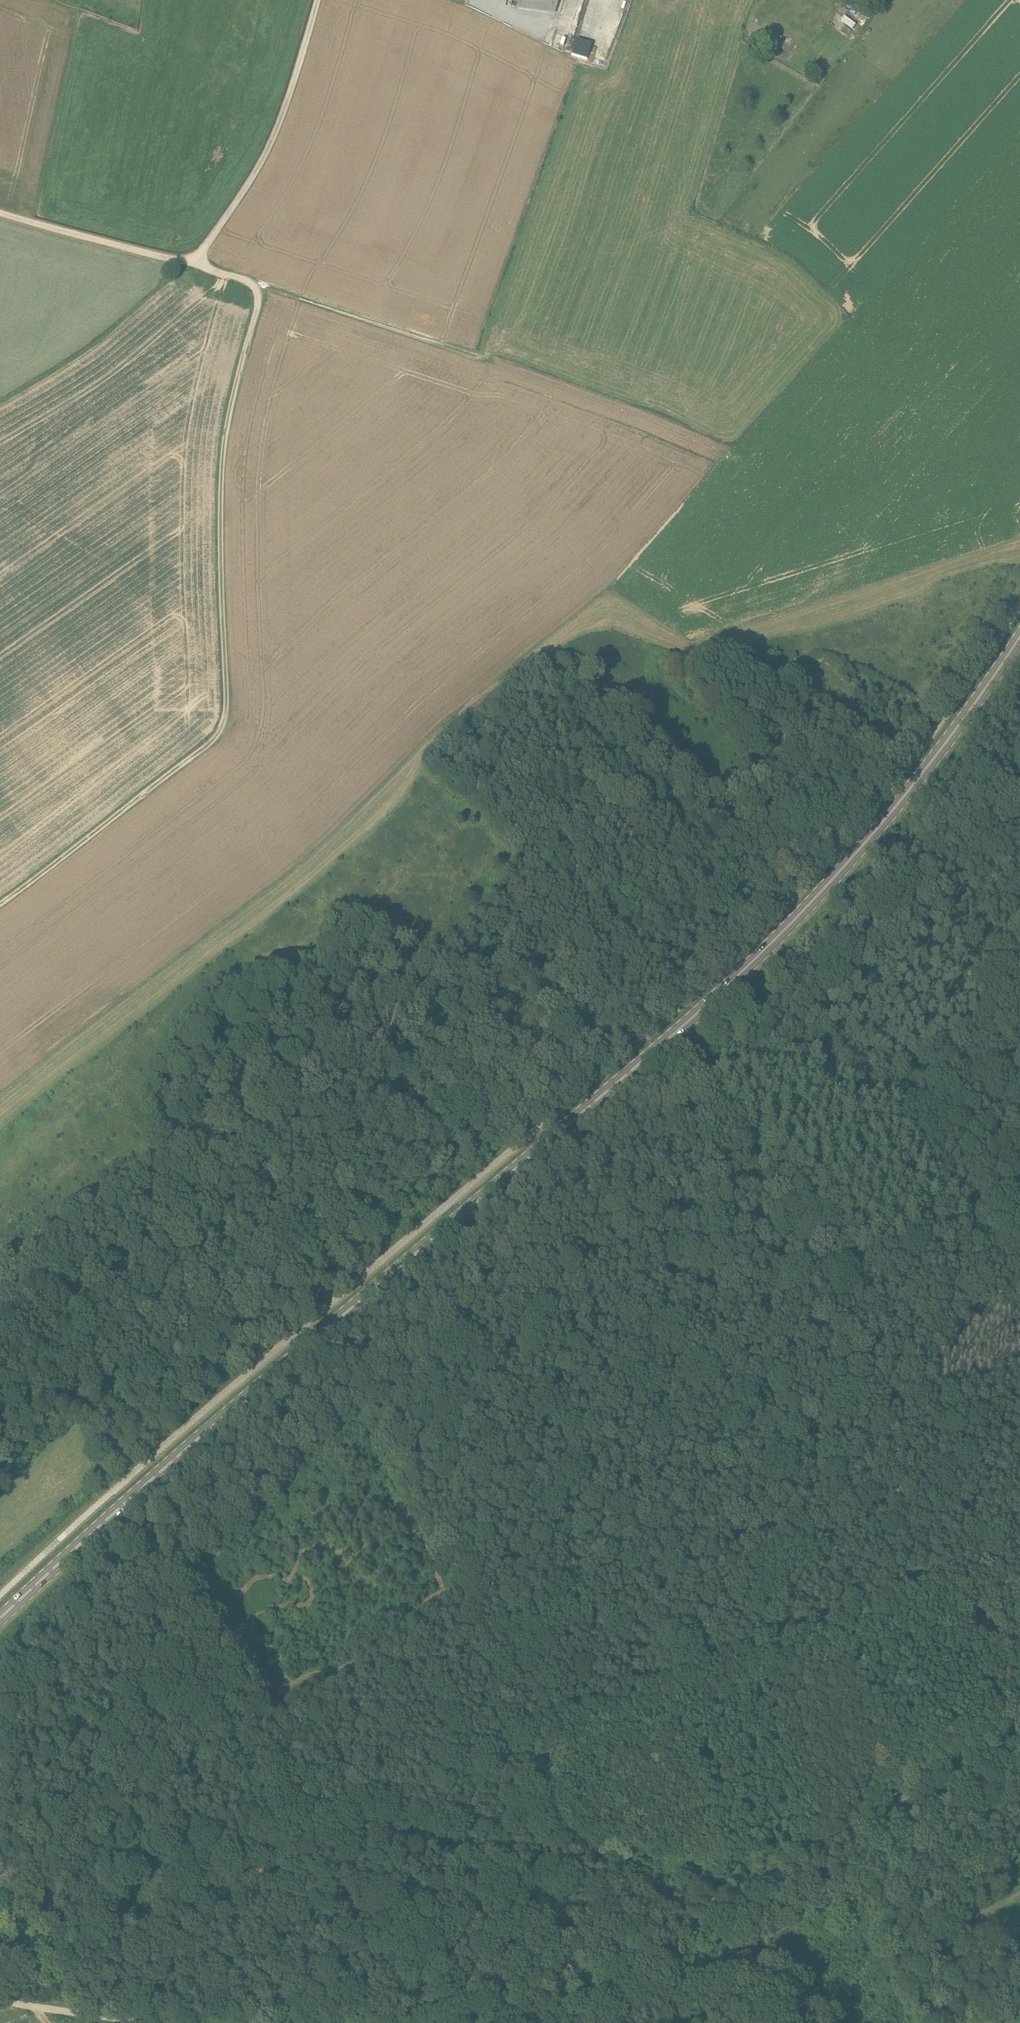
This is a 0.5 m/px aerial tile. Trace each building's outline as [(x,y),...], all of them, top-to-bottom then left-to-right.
[(556,13),(559,0),(518,0),(516,7),(556,13)] [(597,51),(592,50),(594,44),(578,39),(574,54),(594,60),(597,51)] [(795,657),(788,665),(793,669),(800,661),(795,657)]
